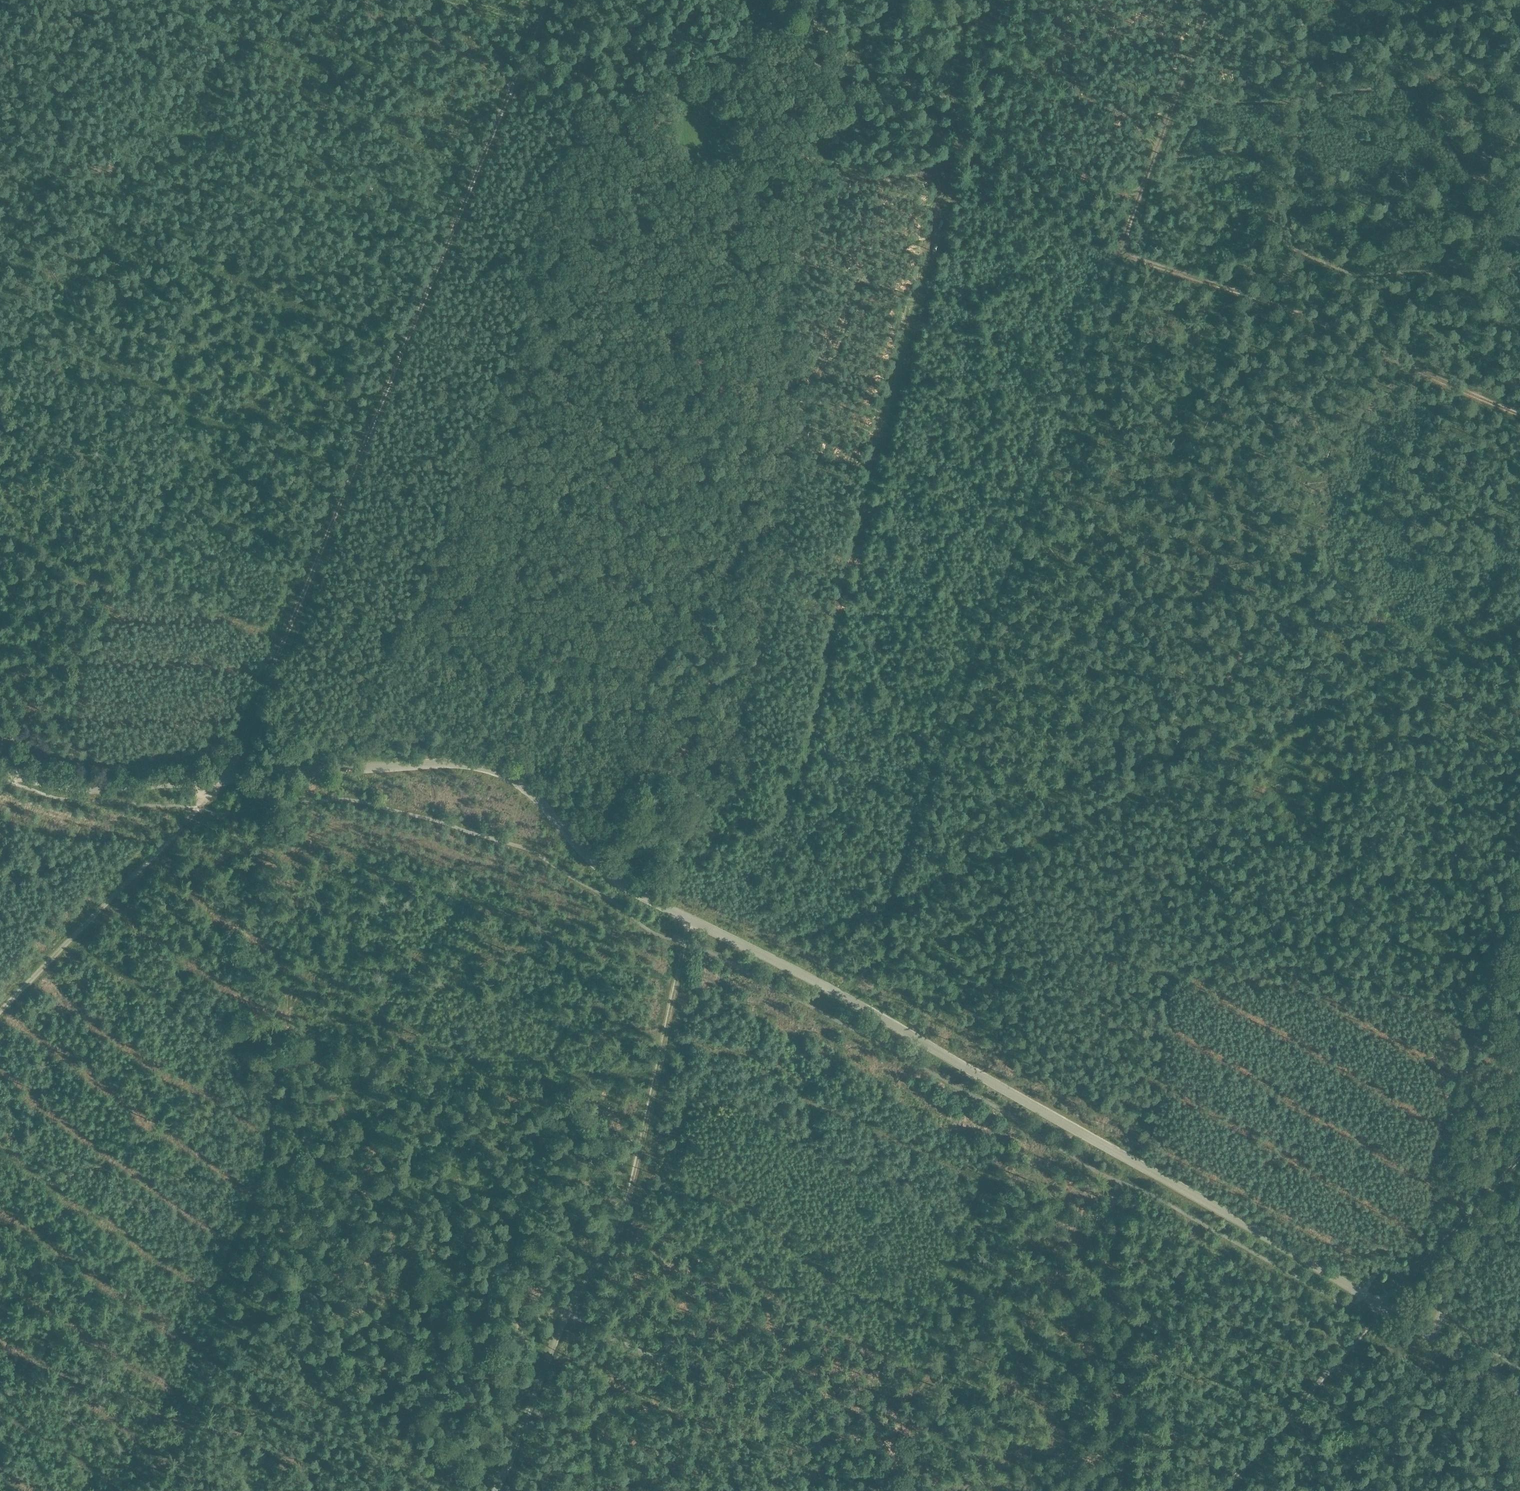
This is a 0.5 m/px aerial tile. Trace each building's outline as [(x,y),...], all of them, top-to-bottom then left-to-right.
[(628,47),(622,49),(625,55),(631,52),(628,47)]
